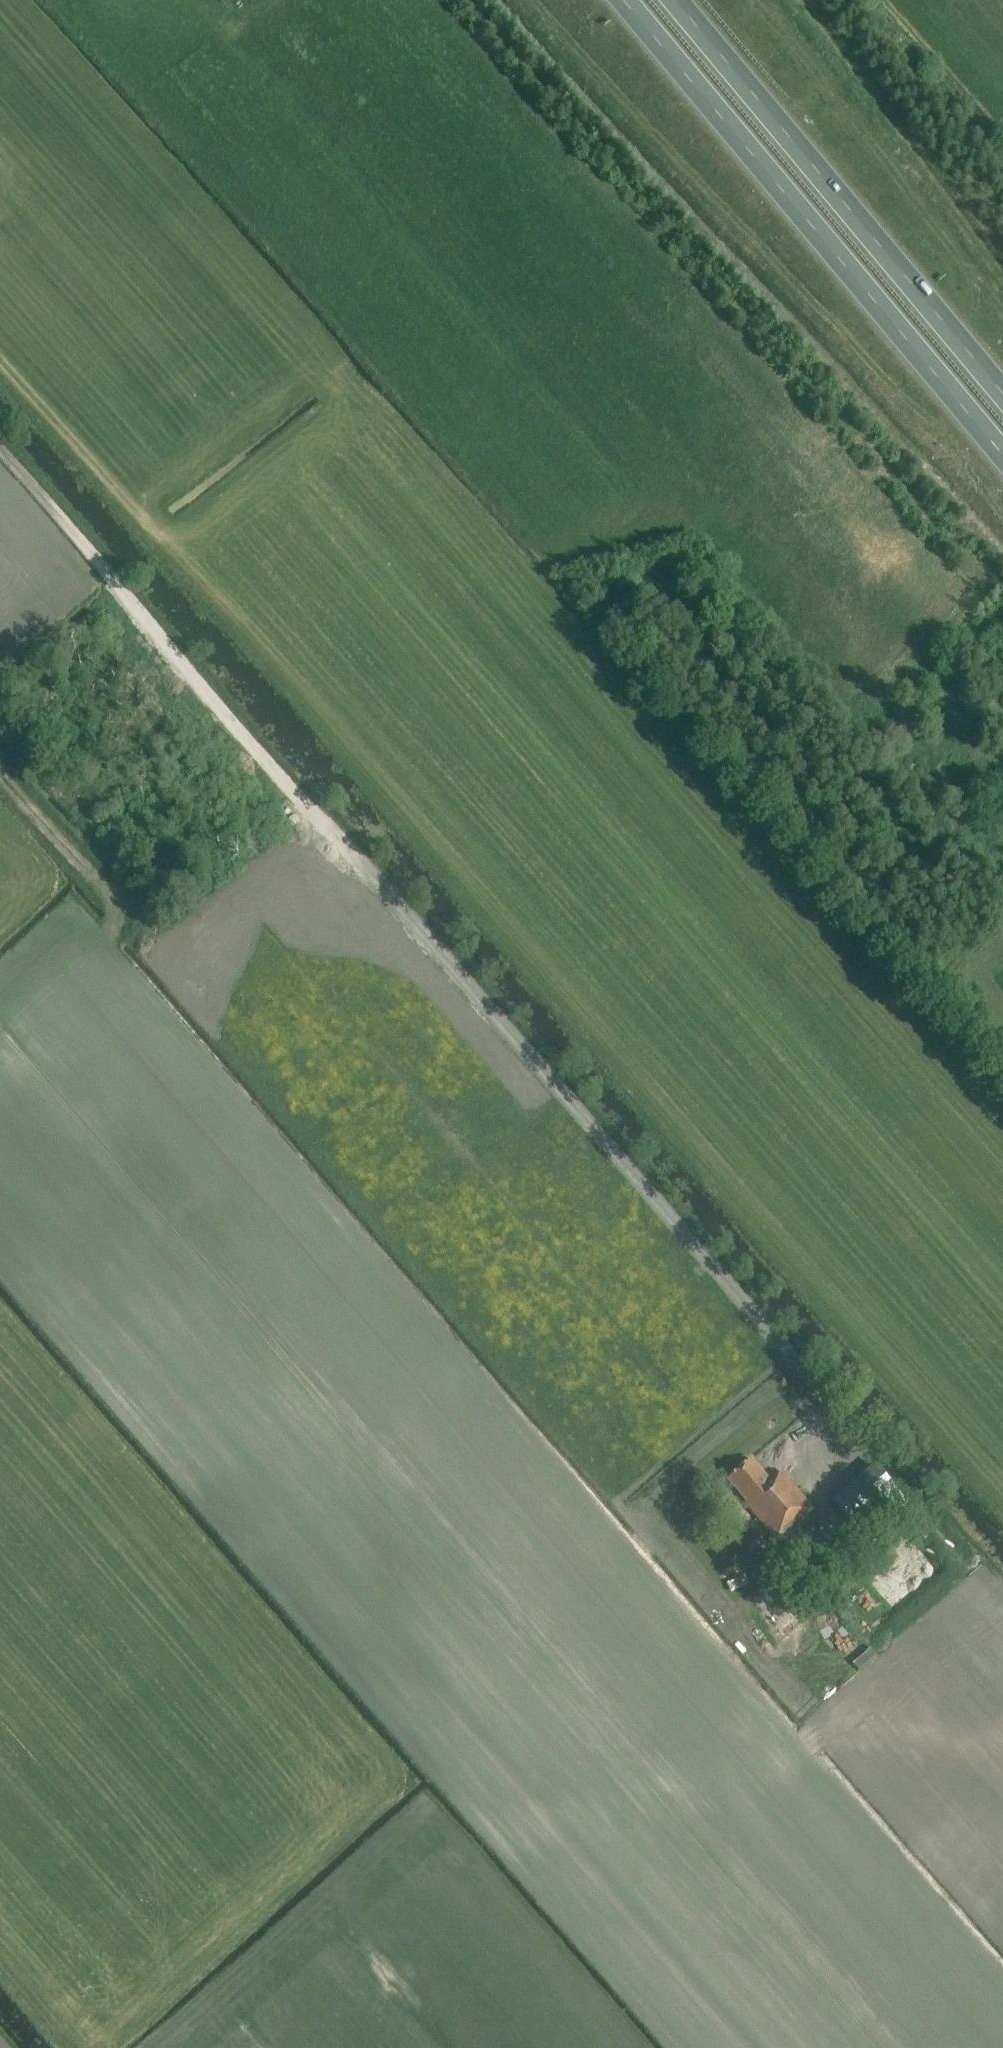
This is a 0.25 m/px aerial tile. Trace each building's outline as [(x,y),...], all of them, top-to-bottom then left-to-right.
[(770,1483),(751,1461),(728,1481),(746,1502),(744,1504),(777,1542),(813,1510),(781,1473),(770,1483)] [(777,1633),(795,1617),(778,1599),(761,1615),(777,1633)]
